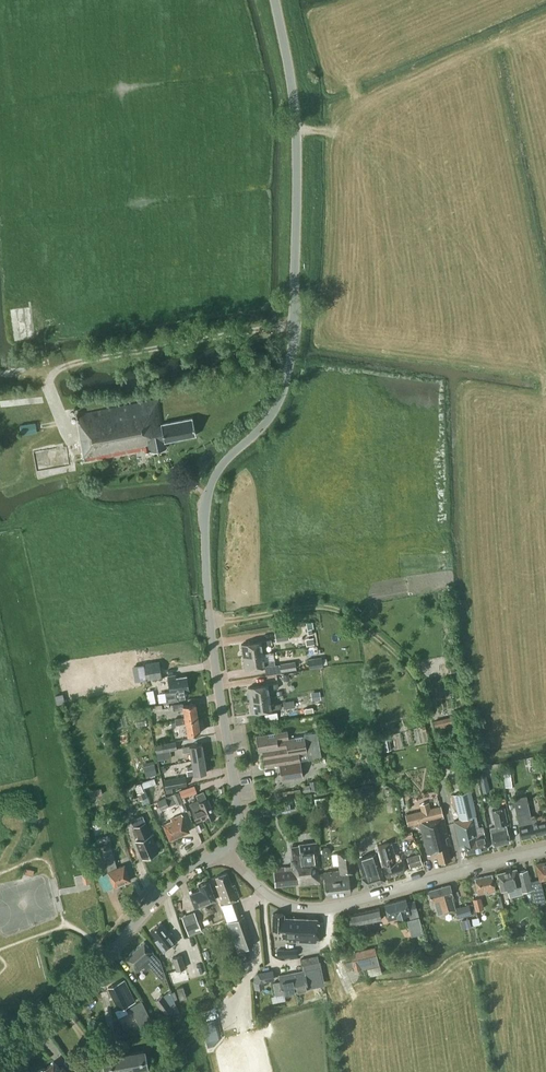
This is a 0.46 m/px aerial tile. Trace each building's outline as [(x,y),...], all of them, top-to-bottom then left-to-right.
[(166,442),(196,436),(192,419),(162,425),(157,401),(76,417),(85,462),(145,451),(145,453),(167,449),(166,442)] [(35,422),(20,424),(21,434),(37,432),(35,422)] [(288,630),(275,632),(276,641),(290,639),(288,630)] [(241,643),(243,656),(263,653),(262,645),(272,644),(271,639),(241,643)] [(263,653),(243,656),(245,669),(275,664),(274,659),(264,661),(263,653)] [(327,664),(326,657),(308,659),(309,668),(320,667),(320,664),(327,664)] [(144,663),(146,680),(162,677),(159,661),(144,663)] [(295,661),(280,664),(281,672),(297,669),(295,661)] [(176,675),(168,676),(171,691),(165,692),(166,698),(178,696),(187,695),(186,689),(188,688),(186,675),(176,677),(176,675)] [(248,687),(250,699),(269,696),(268,689),(279,687),(278,682),(248,687)] [(320,692),(311,693),(312,700),(321,698),(320,692)] [(269,696),(250,699),(252,712),(282,708),(281,702),(271,704),(269,696)] [(294,699),(283,701),(284,708),(295,706),(294,699)] [(183,708),(184,717),(185,720),(198,717),(195,703),(184,705),(183,702),(173,704),(174,710),(183,708)] [(440,726),(455,724),(454,716),(439,717),(440,726)] [(200,732),(198,717),(185,720),(184,717),(175,718),(176,724),(185,723),(187,734),(200,732)] [(265,766),(278,764),(281,780),(303,777),(300,759),(321,756),(317,731),(304,733),(304,735),(289,738),(287,730),(256,735),(258,751),(262,750),(265,766)] [(177,749),(176,741),(155,744),(158,760),(172,758),(171,750),(177,749)] [(190,750),(192,759),(204,757),(202,743),(183,746),(184,751),(190,750)] [(207,772),(204,757),(192,759),(193,766),(186,767),(187,775),(207,772)] [(543,770),(541,759),(534,760),(537,772),(543,770)] [(154,762),(143,765),(146,776),(157,773),(154,762)] [(480,782),(483,792),(490,791),(488,780),(486,772),(479,773),(480,782)] [(165,789),(187,785),(185,775),(164,779),(165,789)] [(514,776),(504,777),(505,786),(515,785),(514,776)] [(155,778),(142,782),(143,787),(156,783),(155,778)] [(305,791),(320,788),(318,780),(310,781),(311,784),(304,786),(305,791)] [(103,785),(90,788),(92,795),(105,792),(103,785)] [(195,785),(180,790),(182,797),(197,792),(195,785)] [(373,785),(354,788),(355,798),(375,794),(373,785)] [(107,789),(110,803),(121,800),(117,786),(107,789)] [(300,788),(283,791),(284,797),(301,794),(300,788)] [(467,852),(488,847),(485,834),(483,828),(483,824),(478,826),(477,821),(470,790),(453,794),(458,818),(452,819),(458,845),(465,843),(467,852)] [(183,801),(179,791),(172,794),(176,803),(177,804),(183,801)] [(189,802),(189,803),(197,820),(205,817),(206,820),(215,816),(207,797),(207,798),(204,791),(196,794),(198,798),(189,802)] [(519,825),(522,838),(545,832),(545,823),(544,814),(532,817),(526,795),(513,798),(519,825)] [(162,809),(169,805),(166,797),(158,800),(162,809)] [(288,808),(286,799),(270,802),(272,811),(288,808)] [(331,802),(332,809),(340,808),(339,801),(331,802)] [(420,822),(420,823),(428,854),(436,852),(439,861),(451,858),(446,837),(449,836),(441,805),(431,808),(429,802),(420,804),(421,810),(405,814),(408,825),(420,822)] [(489,828),(494,845),(510,841),(506,824),(509,823),(505,806),(491,809),(495,826),(489,828)] [(316,811),(317,819),(326,817),(325,810),(316,811)] [(172,819),(163,823),(170,839),(189,831),(182,813),(171,818),(172,819)] [(139,839),(136,840),(143,857),(151,854),(152,855),(156,854),(156,852),(158,851),(143,814),(131,819),(139,839)] [(395,835),(397,847),(418,845),(416,832),(395,835)] [(291,859),(292,866),(273,867),(275,885),(298,883),(298,885),(320,883),(318,867),(320,867),(317,841),(300,843),(300,845),(292,846),(293,859),(291,859)] [(110,843),(97,846),(91,848),(98,874),(97,874),(98,877),(104,890),(114,886),(130,880),(126,870),(124,864),(117,867),(116,863),(110,843)] [(385,843),(378,846),(387,876),(404,871),(399,853),(389,856),(385,843)] [(331,848),(328,846),(324,846),(322,849),(322,852),(325,855),(329,855),(331,852),(331,848)] [(351,891),(349,872),(356,871),(353,850),(338,852),(338,853),(332,854),(333,864),(339,863),(340,870),(323,872),(326,894),(351,891)] [(379,861),(376,851),(357,857),(360,867),(359,867),(365,887),(385,881),(379,861)] [(420,854),(407,858),(410,867),(422,863),(420,854)] [(540,879),(542,879),(545,878),(545,861),(536,863),(540,879)] [(517,872),(516,868),(497,873),(502,890),(508,889),(510,896),(522,893),(521,891),(532,889),(530,881),(527,869),(517,872)] [(227,872),(216,876),(219,884),(216,885),(223,904),(222,905),(228,921),(227,921),(243,962),(251,959),(246,947),(255,944),(244,915),(240,917),(234,900),(240,898),(234,884),(232,885),(227,872)] [(91,881),(89,873),(83,874),(85,883),(91,881)] [(478,894),(496,890),(492,874),(475,878),(478,894)] [(532,889),(536,902),(545,900),(540,879),(530,881),(532,889)] [(217,898),(216,899),(209,881),(199,884),(200,889),(190,893),(195,907),(209,901),(214,915),(215,914),(218,923),(226,921),(217,898)] [(453,896),(453,895),(450,884),(429,890),(432,902),(434,901),(438,914),(456,909),(452,897),(453,896)] [(481,896),(472,899),(476,910),(484,908),(481,896)] [(415,899),(407,902),(406,898),(385,904),(389,919),(409,914),(410,918),(407,919),(411,935),(424,931),(415,899)] [(472,903),(456,907),(459,916),(475,912),(472,903)] [(374,920),(381,918),(379,907),(349,914),(352,931),(375,926),(374,920)] [(182,916),(187,931),(200,927),(194,912),(182,916)] [(317,938),(321,939),(322,922),(317,922),(317,918),(294,917),(293,919),(284,918),(284,913),(273,913),(272,929),(282,929),(282,938),(290,938),(289,941),(296,941),(296,939),(300,939),(300,942),(316,943),(317,938)] [(171,931),(168,933),(160,923),(151,930),(157,939),(154,941),(163,952),(178,940),(171,931)] [(147,969),(150,967),(162,981),(167,977),(160,958),(159,959),(152,951),(144,941),(126,957),(134,967),(138,971),(144,966),(147,969)] [(375,946),(350,952),(354,971),(379,965),(375,946)] [(168,972),(172,985),(189,980),(182,955),(173,957),(176,970),(168,972)] [(303,970),(291,972),(295,991),(320,986),(317,973),(321,972),(318,955),(300,958),(303,970)] [(256,974),(258,986),(265,984),(264,979),(274,977),(272,969),(259,971),(256,974)] [(295,991),(291,972),(279,974),(280,980),(273,982),(276,995),(295,991)] [(118,1008),(134,1000),(124,979),(108,987),(118,1008)] [(183,986),(177,988),(181,999),(187,997),(183,986)] [(171,989),(156,1000),(167,1016),(180,1014),(171,989)] [(151,1021),(142,1001),(131,1006),(141,1025),(151,1021)] [(206,1013),(218,1010),(216,1003),(204,1006),(206,1013)] [(219,1031),(217,1024),(208,1026),(210,1033),(219,1031)] [(146,1061),(144,1050),(104,1057),(106,1071),(115,1071),(147,1066),(146,1061)] [(60,1067),(54,1061),(46,1068),(42,1068),(38,1071),(68,1071),(63,1066),(60,1068),(60,1067)]
